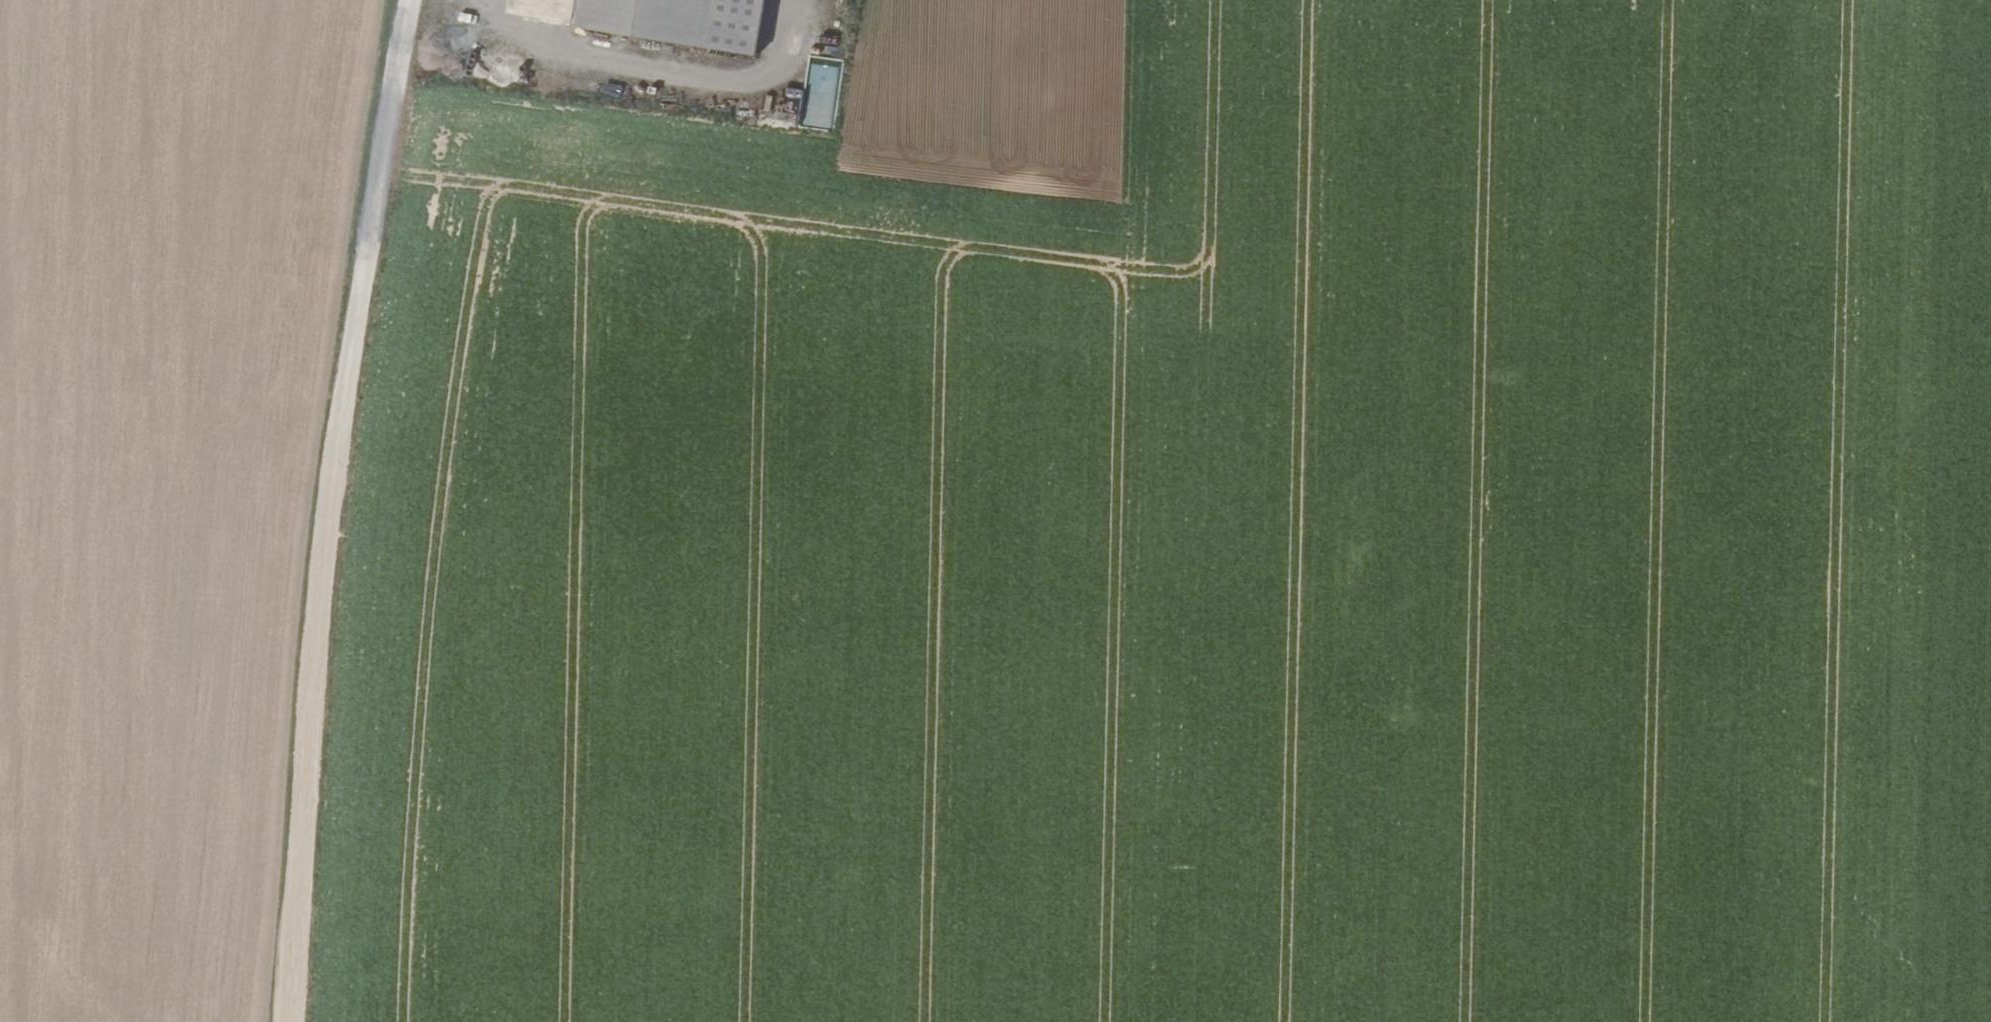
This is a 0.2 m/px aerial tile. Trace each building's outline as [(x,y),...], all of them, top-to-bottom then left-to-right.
[(804,0),(617,0),(613,30),(796,57),(804,0)]
